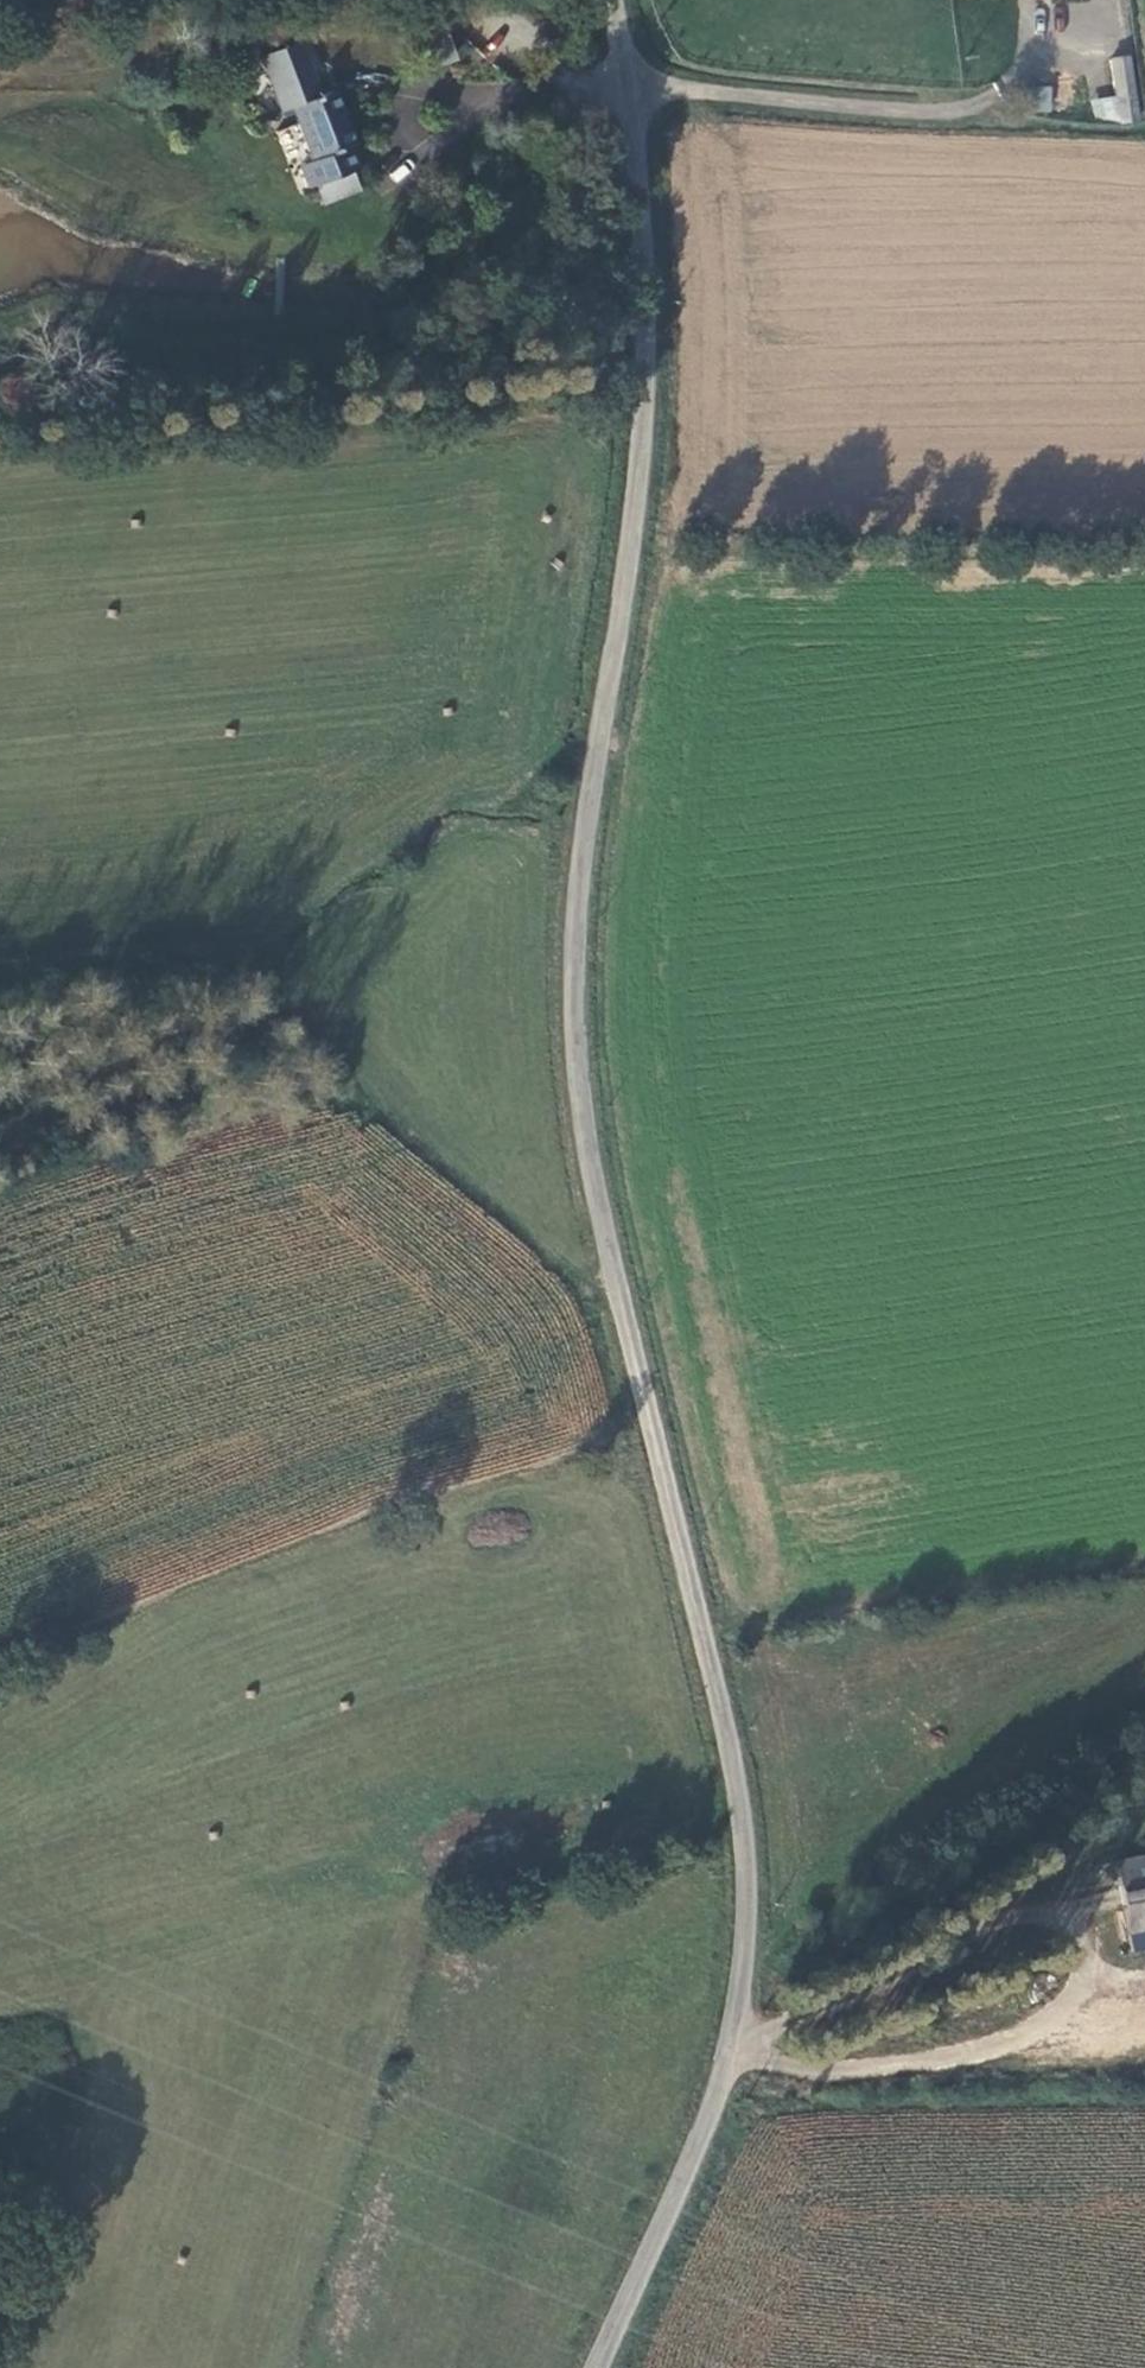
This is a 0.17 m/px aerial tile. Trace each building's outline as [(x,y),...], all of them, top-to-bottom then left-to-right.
[(1071,28),(1075,70),(1093,71),(1089,27),(1071,28)] [(312,44),(269,55),(284,112),(296,109),(310,165),(298,168),(304,191),(356,177),(350,154),(353,154),(338,97),(327,100),(312,44)] [(1133,55),(1110,57),(1113,97),(1092,98),(1093,122),(1138,120),(1133,55)] [(1045,79),(1046,70),(1026,76),(1030,85),(1045,79)] [(1095,90),(1093,71),(1075,70),(1076,89),(1095,90)] [(1036,110),(1052,110),(1052,85),(1036,85),(1036,110)] [(1118,1852),(1129,1927),(1144,1925),(1144,1848),(1118,1852)]
